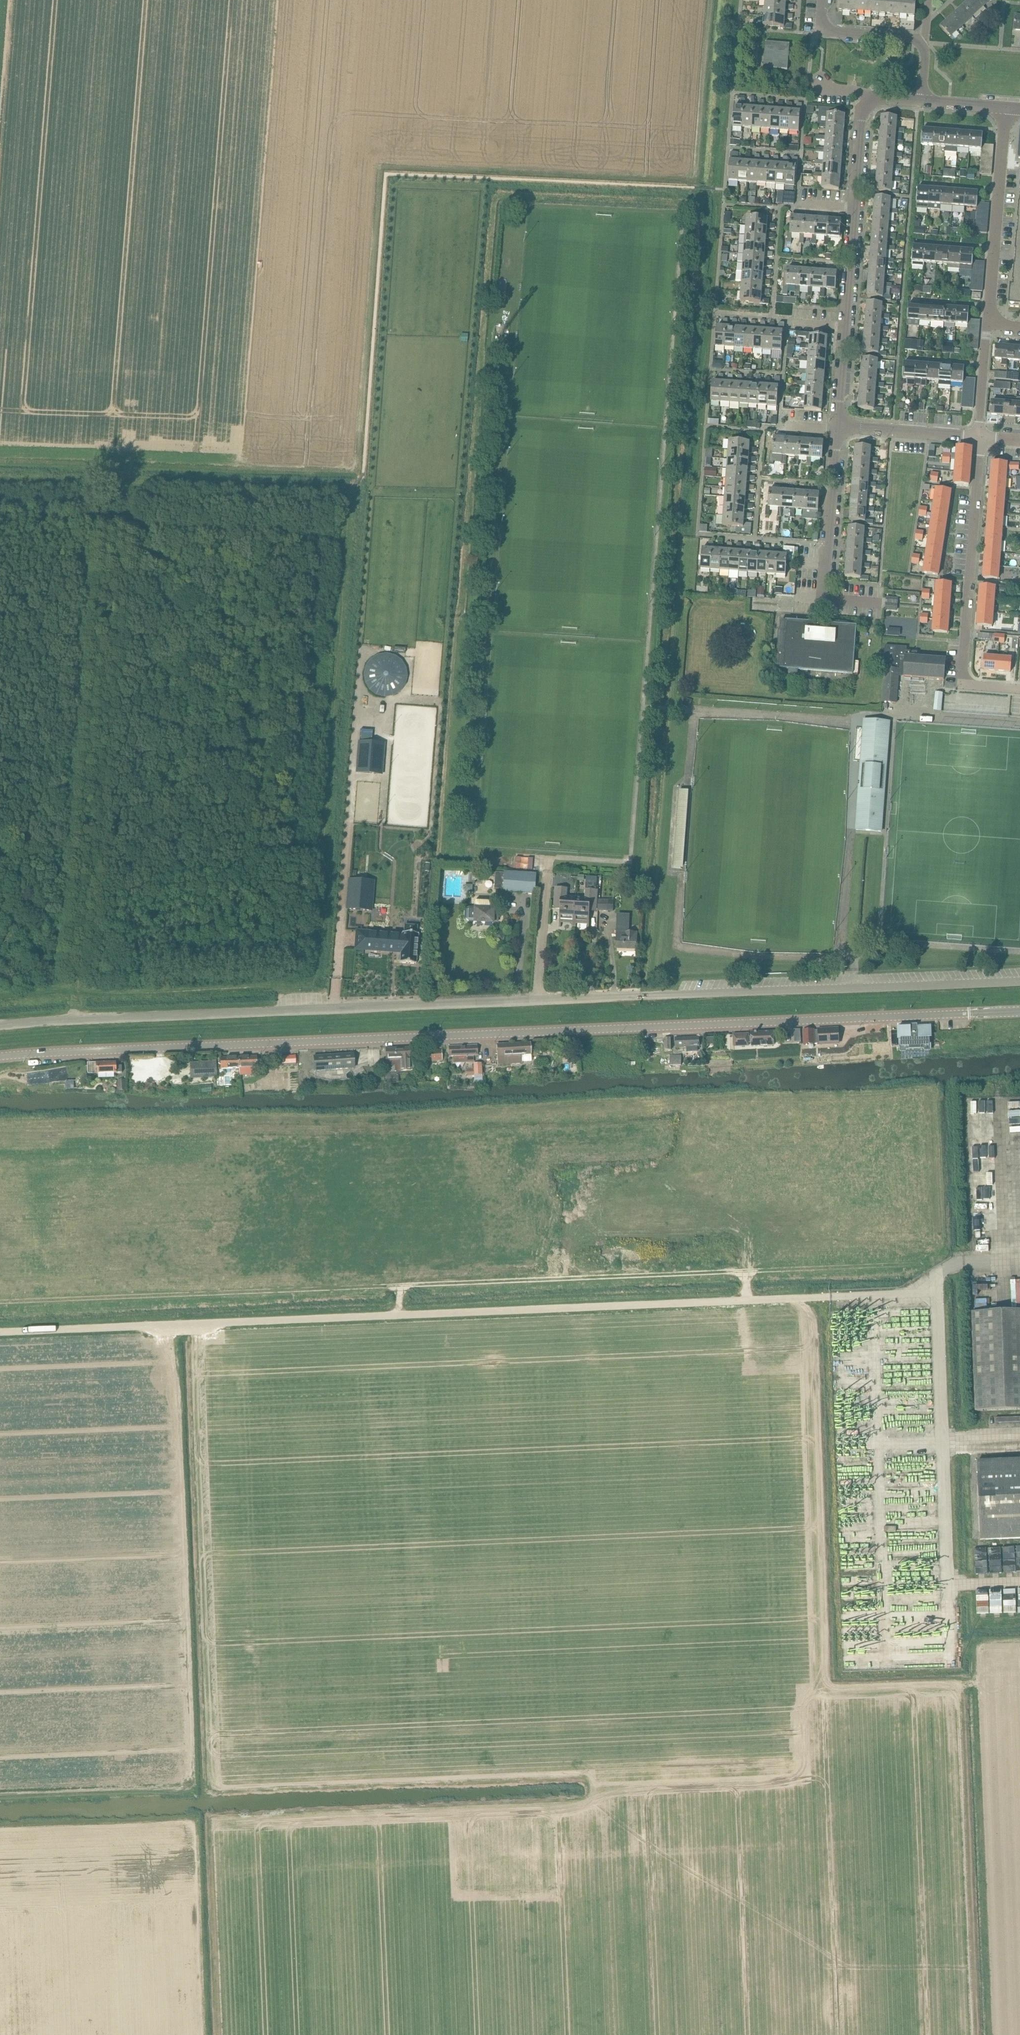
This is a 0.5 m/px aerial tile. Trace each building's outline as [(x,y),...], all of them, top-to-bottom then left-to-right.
[(764,8),(784,9),(784,10),(792,10),(792,6),(785,5),(785,1),(785,0),(765,0),(764,8)] [(837,11),(842,12),(846,12),(856,13),(857,13),(858,0),(838,0),(837,11)] [(857,13),(871,14),(872,0),(858,0),(857,13)] [(871,14),(884,15),(886,16),(887,0),(872,0),(871,14)] [(886,16),(899,17),(901,0),(887,0),(886,16)] [(899,17),(914,18),(915,1),(908,0),(901,0),(899,17)] [(972,17),(984,6),(977,0),(969,0),(962,6),(972,17)] [(962,6),(951,17),(962,27),(972,17),(962,6)] [(764,8),(763,18),(784,19),(784,20),(792,19),(792,16),(784,15),(784,10),(784,9),(764,8)] [(951,37),(962,27),(951,17),(941,26),(951,37)] [(762,25),(759,25),(756,25),(756,28),(766,29),(766,27),(783,29),(791,29),(791,25),(783,24),(784,20),(784,19),(763,18),(762,25)] [(763,63),(763,69),(787,71),(789,45),(765,43),(763,60),(763,63)] [(743,108),(742,129),(751,130),(753,109),(755,109),(754,109),(753,101),(754,97),(749,97),(749,100),(750,100),(749,108),(745,108),(743,108)] [(732,128),(742,129),(743,108),(745,108),(744,108),(744,100),(740,99),(739,107),(733,107),(732,128)] [(753,109),(751,130),(761,130),(762,110),(764,110),(764,109),(763,101),(760,101),(759,109),(755,109),(753,109)] [(762,110),(761,130),(770,131),(772,110),(773,110),(772,102),(768,102),(767,110),(764,109),(764,110),(762,110)] [(772,110),(770,131),(779,132),(781,111),(783,111),(782,111),(781,103),(777,103),(777,110),(773,110),(772,110)] [(781,111),(779,132),(789,133),(790,112),(792,112),(790,104),(787,103),(786,111),(783,111),(781,111)] [(790,112),(789,133),(798,133),(800,112),(801,113),(800,104),(796,104),(795,112),(792,112),(790,112)] [(818,108),(817,124),(826,125),(826,127),(844,129),(845,116),(839,115),(840,109),(818,108)] [(880,117),(879,129),(896,131),(896,133),(903,134),(904,130),(896,129),(897,118),(880,117)] [(825,129),(825,137),(825,140),(843,141),(844,129),(826,127),(826,125),(817,124),(817,128),(825,129)] [(879,129),(878,143),(895,144),(895,146),(902,146),(903,142),(895,141),(896,133),(896,131),(879,129)] [(920,145),(932,146),(934,130),(922,129),(920,145)] [(934,130),(932,146),(944,147),(946,131),(934,130)] [(946,131),(944,147),(945,147),(945,153),(957,154),(957,148),(956,148),(958,132),(946,131)] [(958,132),(956,148),(957,148),(968,149),(969,133),(958,132)] [(982,134),(969,133),(968,149),(981,150),(981,145),(982,134)] [(824,141),(824,149),(824,150),(824,152),(842,153),(843,141),(825,140),(825,137),(816,136),(816,140),(824,141)] [(878,143),(877,154),(894,156),(894,158),(901,158),(901,155),(894,154),(895,146),(895,144),(878,143)] [(823,153),(823,162),(823,164),(841,166),(842,153),(824,152),(824,150),(824,149),(815,149),(815,153),(823,153)] [(728,182),(737,183),(739,162),(741,162),(741,161),(740,154),(736,154),(730,153),(728,182)] [(739,162),(737,183),(747,184),(748,163),(750,163),(750,162),(749,155),(745,154),(745,162),(741,161),(741,162),(739,162)] [(877,154),(876,167),(893,169),(893,170),(900,171),(901,167),(893,166),(894,158),(894,156),(877,154)] [(748,163),(747,184),(756,185),(758,163),(760,164),(760,163),(759,156),(754,155),(754,162),(750,162),(750,163),(748,163)] [(758,163),(756,185),(766,185),(768,164),(769,164),(768,156),(764,156),(763,163),(760,163),(760,164),(758,163)] [(768,164),(766,185),(775,186),(776,176),(777,165),(778,165),(779,164),(777,157),(773,157),(773,164),(769,164),(768,164)] [(776,176),(775,186),(784,187),(786,166),(788,166),(788,165),(787,158),(782,158),(782,165),(779,164),(778,165),(777,165),(776,176)] [(786,166),(784,187),(794,187),(796,166),(797,159),(793,159),(792,165),(788,165),(788,166),(786,166)] [(822,166),(822,174),(822,177),(840,178),(841,166),(823,164),(823,162),(814,161),(814,165),(822,166)] [(876,167),(875,179),(893,181),(892,183),(899,183),(900,179),(892,179),(893,170),(893,169),(876,167)] [(839,191),(840,178),(822,177),(822,174),(813,174),(813,178),(821,178),(820,189),(839,191)] [(891,191),(892,183),(893,181),(875,179),(874,192),(890,193),(890,195),(898,196),(899,192),(891,191)] [(917,188),(915,209),(927,210),(929,189),(917,188)] [(929,189),(927,210),(939,210),(940,206),(941,190),(929,189)] [(941,190),(940,206),(952,207),(953,191),(941,190)] [(953,191),(952,207),(964,208),(965,192),(953,191)] [(965,192),(964,208),(976,209),(976,208),(977,203),(978,193),(965,192)] [(874,197),(873,210),(889,211),(889,214),(897,214),(897,210),(890,210),(891,199),(874,197)] [(1013,284),(1013,286),(1013,287),(1010,287),(1008,307),(1009,307),(1019,308),(1019,199),(1019,205),(1017,222),(1018,222),(1017,236),(1016,236),(1015,253),(1016,253),(1015,267),(1014,267),(1012,284),(1013,284)] [(873,210),(872,223),(888,224),(888,226),(896,227),(896,223),(889,222),(889,214),(889,211),(873,210)] [(791,235),(799,236),(802,236),(803,218),(790,216),(789,234),(787,234),(786,243),(790,244),(791,235)] [(746,217),(745,227),(767,229),(766,231),(774,229),(774,225),(767,224),(767,219),(746,217)] [(802,236),(799,236),(799,244),(803,245),(803,236),(812,237),(814,236),(815,218),(803,218),(802,236)] [(815,218),(814,236),(812,237),(811,245),(815,246),(816,237),(824,238),(826,238),(828,220),(815,218)] [(826,238),(824,238),(823,246),(828,246),(828,238),(839,239),(841,221),(828,220),(826,238)] [(872,223),(871,236),(887,237),(887,239),(895,239),(895,235),(888,235),(888,226),(888,224),(872,223)] [(745,227),(744,237),(766,238),(766,240),(773,239),(774,235),(766,234),(766,231),(767,229),(745,227)] [(871,236),(870,248),(886,249),(886,251),(894,252),(894,248),(887,247),(887,239),(887,237),(871,236)] [(744,237),(743,246),(765,247),(765,249),(772,248),(773,244),(765,244),(766,240),(766,238),(744,237)] [(743,246),(743,255),(764,257),(764,259),(772,257),(772,253),(765,253),(765,249),(765,247),(743,246)] [(923,267),(923,263),(924,247),(912,246),(911,266),(923,267)] [(924,247),(923,263),(935,264),(936,248),(924,247)] [(870,248),(869,260),(885,262),(885,263),(893,264),(893,260),(886,259),(886,251),(886,249),(870,248)] [(936,248),(935,264),(947,265),(948,249),(936,248)] [(948,249),(947,265),(947,269),(959,270),(960,250),(948,249)] [(960,250),(959,270),(959,266),(972,267),(972,262),(973,251),(960,250)] [(764,259),(764,257),(743,255),(742,264),(763,266),(763,268),(764,268),(771,267),(771,263),(764,262),(764,259)] [(869,260),(868,272),(884,273),(884,276),(892,276),(892,272),(885,272),(885,263),(885,262),(869,260)] [(742,264),(741,274),(763,276),(763,277),(770,276),(771,272),(763,272),(764,268),(763,268),(763,266),(742,264)] [(787,287),(795,288),(797,288),(799,269),(786,268),(785,286),(783,286),(782,295),(786,296),(787,287)] [(797,288),(795,288),(794,296),(799,296),(799,288),(807,289),(810,289),(811,270),(799,269),(797,288)] [(810,289),(807,289),(807,297),(811,298),(812,289),(820,290),(822,290),(824,271),(811,270),(810,289)] [(822,290),(820,290),(819,298),(823,299),(824,290),(835,291),(837,272),(824,271),(822,290)] [(868,272),(867,285),(883,286),(883,288),(891,289),(891,285),(884,284),(884,276),(884,273),(868,272)] [(741,274),(740,283),(762,285),(762,287),(770,286),(770,281),(763,281),(763,277),(763,276),(741,274)] [(740,283),(740,292),(761,294),(761,296),(769,295),(769,291),(762,290),(762,287),(762,285),(740,283)] [(890,297),(883,297),(883,288),(883,286),(867,285),(866,297),(881,299),(881,301),(890,301),(890,297)] [(982,293),(982,285),(970,285),(969,291),(982,293)] [(761,296),(761,294),(740,292),(739,302),(760,304),(768,305),(768,300),(761,300),(761,296)] [(866,303),(865,316),(881,317),(881,319),(889,320),(889,316),(881,315),(882,304),(866,303)] [(917,326),(918,325),(920,305),(908,304),(906,324),(907,324),(908,325),(917,326)] [(920,305),(918,325),(919,322),(930,323),(932,306),(920,305)] [(932,306),(930,323),(942,323),(944,307),(932,306)] [(944,307),(942,323),(954,324),(956,308),(944,307)] [(956,308),(954,324),(967,325),(967,326),(979,326),(979,321),(968,320),(968,309),(956,308)] [(865,316),(864,329),(880,330),(880,332),(888,332),(888,328),(880,328),(881,319),(881,317),(865,316)] [(714,348),(724,349),(726,328),(728,328),(728,327),(727,320),(722,319),(722,327),(716,326),(714,348)] [(726,328),(724,349),(733,349),(735,328),(737,328),(736,320),(732,320),(731,327),(728,327),(728,328),(726,328)] [(735,328),(733,349),(743,350),(745,329),(747,329),(745,321),(741,321),(740,328),(737,328),(735,328)] [(745,329),(743,350),(752,351),(754,330),(756,330),(756,329),(755,322),(751,322),(750,329),(747,329),(745,329)] [(754,330),(752,351),(762,352),(763,330),(765,331),(765,330),(764,323),(760,322),(760,330),(756,329),(756,330),(754,330)] [(763,330),(762,352),(771,352),(773,331),(775,331),(774,323),(770,323),(769,330),(765,330),(765,331),(763,330)] [(773,331),(771,352),(781,353),(782,332),(783,332),(784,324),(779,324),(778,331),(775,331),(773,331)] [(864,329),(863,341),(879,343),(879,344),(887,345),(887,341),(879,340),(880,332),(880,330),(864,329)] [(808,341),(808,346),(809,346),(808,348),(826,350),(827,337),(810,336),(810,334),(798,333),(798,337),(806,338),(806,340),(808,341)] [(878,352),(879,344),(879,343),(863,341),(862,354),(877,355),(877,357),(886,357),(886,353),(878,352)] [(942,342),(942,353),(953,354),(954,343),(942,342)] [(808,350),(807,359),(808,359),(807,361),(825,362),(826,350),(808,348),(809,346),(808,346),(799,345),(799,350),(808,350)] [(1006,361),(1007,361),(1008,347),(995,346),(994,360),(1001,361),(1001,366),(1006,366),(1006,361)] [(1007,361),(1019,362),(1019,353),(1019,348),(1008,347),(1007,361)] [(806,371),(798,370),(806,371),(807,371),(807,373),(824,375),(825,362),(807,361),(808,359),(807,359),(798,358),(798,362),(807,362),(806,371)] [(861,359),(860,373),(877,374),(884,374),(885,372),(877,372),(878,361),(861,359)] [(914,386),(914,380),(915,364),(903,363),(902,379),(908,380),(909,385),(914,386)] [(915,364),(914,380),(920,381),(921,386),(926,386),(926,381),(927,365),(915,364)] [(927,365),(926,381),(938,382),(939,366),(927,365)] [(939,366),(938,382),(938,386),(950,387),(950,383),(951,367),(939,366)] [(950,383),(962,384),(963,378),(964,368),(951,367),(950,383)] [(806,375),(805,383),(806,383),(806,386),(823,387),(824,375),(807,373),(807,371),(806,371),(798,370),(797,374),(806,375)] [(994,379),(1006,380),(1006,373),(994,372),(994,379)] [(876,386),(876,388),(883,388),(883,384),(876,384),(877,374),(860,373),(859,385),(876,386)] [(710,403),(720,404),(722,383),(724,383),(723,382),(722,375),(718,374),(717,382),(712,381),(710,403)] [(722,383),(720,404),(729,405),(731,384),(733,384),(733,383),(732,376),(727,375),(727,383),(723,382),(724,383),(722,383)] [(759,386),(757,407),(767,408),(768,387),(770,387),(770,386),(769,378),(770,376),(765,375),(765,378),(764,385),(761,385),(761,386),(759,386)] [(731,384),(729,405),(738,405),(740,385),(742,385),(742,384),(741,376),(737,376),(736,383),(733,383),(733,384),(731,384)] [(740,385),(738,405),(748,406),(750,385),(752,386),(750,377),(746,377),(745,384),(742,384),(742,385),(740,385)] [(750,385),(748,406),(757,407),(759,386),(761,386),(761,385),(760,378),(755,377),(755,385),(751,384),(750,377),(752,386),(750,385)] [(768,387),(767,408),(776,408),(778,387),(779,388),(779,379),(774,379),(774,386),(770,386),(770,387),(768,387)] [(993,389),(1005,390),(1005,383),(1006,383),(993,382),(993,389)] [(805,387),(804,396),(805,396),(805,398),(822,399),(823,387),(806,386),(806,383),(805,383),(796,383),(796,386),(805,387)] [(859,385),(858,396),(875,398),(875,400),(882,401),(882,397),(875,396),(876,388),(876,386),(859,385)] [(821,412),(822,399),(805,398),(805,396),(804,396),(796,395),(795,399),(801,399),(800,403),(803,403),(803,411),(821,412)] [(874,409),(875,400),(875,398),(858,396),(857,409),(873,411),(873,413),(881,413),(882,409),(874,409)] [(1003,402),(1003,417),(1015,418),(1016,403),(1016,399),(1004,398),(1004,399),(1003,402)] [(989,416),(1003,417),(1003,402),(990,401),(989,416)] [(773,456),(782,457),(781,465),(783,466),(785,439),(773,438),(771,455),(770,455),(769,464),(773,465),(773,456)] [(785,439),(783,466),(785,466),(786,457),(794,458),(793,466),(796,467),(798,440),(785,439)] [(811,441),(798,440),(796,467),(799,466),(800,458),(809,459),(811,441)] [(728,441),(727,451),(748,452),(748,455),(749,455),(749,454),(756,453),(757,449),(749,448),(750,443),(728,441)] [(809,459),(808,468),(810,468),(811,459),(822,460),(823,442),(811,441),(809,459)] [(854,446),(853,460),(870,461),(870,463),(877,464),(878,459),(870,459),(871,448),(854,446)] [(955,460),(954,461),(971,462),(972,448),(955,447),(955,455),(942,454),(941,464),(949,464),(949,459),(955,460)] [(727,451),(726,460),(748,462),(748,464),(755,463),(756,458),(749,458),(749,455),(748,455),(748,452),(727,451)] [(726,460),(726,470),(747,471),(747,474),(747,473),(755,472),(755,468),(748,467),(748,464),(748,462),(726,460)] [(853,460),(852,472),(869,474),(869,475),(876,476),(877,472),(869,471),(870,463),(870,461),(853,460)] [(954,461),(953,474),(970,475),(971,462),(954,461)] [(991,462),(990,477),(1006,478),(1006,471),(1018,472),(1018,465),(991,462)] [(716,477),(716,469),(705,468),(704,476),(716,477)] [(726,470),(725,479),(746,481),(746,483),(747,483),(747,482),(754,481),(754,477),(747,477),(747,474),(747,471),(726,470)] [(852,472),(851,485),(868,486),(868,488),(875,488),(876,484),(868,483),(869,475),(869,474),(852,472)] [(929,482),(937,484),(938,474),(930,473),(929,482)] [(969,486),(970,475),(953,474),(953,485),(969,486)] [(990,477),(989,490),(1005,491),(1006,478),(990,477)] [(725,479),(724,488),(746,490),(745,492),(746,492),(754,491),(754,486),(746,486),(747,483),(746,483),(746,481),(725,479)] [(851,485),(850,497),(867,499),(867,500),(874,501),(875,497),(867,496),(868,488),(868,486),(851,485)] [(724,488),(723,498),(745,499),(745,502),(745,501),(753,500),(753,496),(746,495),(746,492),(745,492),(746,490),(724,488)] [(935,489),(933,502),(949,505),(951,491),(935,489)] [(766,502),(765,507),(765,517),(769,517),(769,508),(778,509),(778,508),(780,509),(782,491),(769,490),(768,502),(766,502)] [(989,490),(988,502),(1004,503),(1005,491),(989,490)] [(778,508),(778,509),(777,518),(781,518),(782,509),(790,510),(793,510),(794,492),(782,491),(780,509),(778,508)] [(790,510),(789,518),(794,519),(794,510),(802,511),(805,511),(806,493),(794,492),(793,510),(790,510)] [(802,511),(802,519),(817,521),(819,494),(806,493),(805,511),(802,511)] [(850,497),(849,509),(866,510),(866,512),(873,513),(874,509),(866,508),(867,500),(867,499),(850,497)] [(723,498),(723,507),(744,509),(744,511),(752,509),(752,505),(745,505),(745,502),(745,499),(723,498)] [(933,502),(931,515),(947,517),(949,505),(933,502)] [(988,502),(987,516),(1003,517),(1004,503),(988,502)] [(723,507),(722,516),(743,518),(743,520),(744,520),(751,519),(752,515),(744,514),(744,511),(744,509),(723,507)] [(865,520),(866,512),(866,510),(849,509),(848,521),(864,523),(864,525),(872,525),(873,521),(865,520)] [(931,515),(929,527),(945,529),(947,517),(931,515)] [(721,526),(736,527),(735,533),(750,534),(751,524),(743,523),(744,520),(743,520),(743,518),(722,516),(721,526)] [(987,516),(986,528),(1002,530),(1003,517),(987,516)] [(848,527),(847,540),(863,542),(863,544),(871,544),(871,540),(864,540),(865,529),(848,527)] [(929,527),(927,539),(943,541),(945,529),(929,527)] [(986,528),(985,541),(1001,542),(1002,530),(986,528)] [(927,539),(925,551),(942,553),(943,541),(927,539)] [(846,554),(863,554),(862,556),(870,557),(870,552),(863,552),(863,544),(863,542),(847,540),(846,551),(846,554)] [(700,570),(710,571),(712,550),(714,550),(714,549),(713,549),(712,542),(708,541),(707,549),(702,549),(700,570)] [(985,541),(984,554),(1000,555),(1001,542),(985,541)] [(712,550),(710,571),(719,572),(721,550),(723,551),(723,550),(722,543),(717,542),(717,550),(714,549),(714,550),(712,550)] [(721,550),(719,572),(729,572),(730,551),(733,551),(732,551),(731,543),(727,543),(726,550),(723,550),(723,551),(721,550)] [(730,551),(729,572),(738,573),(740,552),(742,552),(740,544),(736,544),(736,551),(733,551),(730,551)] [(740,552),(738,573),(747,574),(749,553),(751,553),(751,552),(749,545),(745,545),(745,552),(742,552),(740,552)] [(749,553),(747,574),(757,575),(759,554),(761,554),(761,553),(760,553),(759,545),(755,545),(754,553),(751,552),(751,553),(749,553)] [(759,554),(757,575),(766,575),(768,554),(770,554),(769,546),(764,546),(764,553),(761,553),(761,554),(759,554)] [(768,554),(766,575),(776,576),(777,555),(780,555),(779,555),(778,547),(774,547),(773,554),(770,554),(768,554)] [(777,555),(776,576),(785,577),(787,556),(794,557),(794,548),(783,547),(782,555),(780,555),(777,555)] [(925,551),(923,564),(940,566),(942,553),(925,551)] [(861,566),(861,568),(869,569),(869,565),(862,564),(862,556),(863,554),(846,554),(845,566),(846,566),(861,566)] [(984,554),(983,568),(999,568),(1000,555),(984,554)] [(938,577),(940,566),(923,564),(922,574),(938,577)] [(861,577),(861,568),(861,566),(846,566),(845,566),(844,578),(860,579),(859,581),(868,581),(868,577),(861,577)] [(998,580),(999,568),(983,568),(982,579),(998,580)] [(935,583),(934,593),(950,595),(951,584),(935,583)] [(979,586),(978,599),(994,601),(995,587),(979,586)] [(934,593),(933,605),(949,607),(950,595),(934,593)] [(978,599),(977,613),(993,614),(994,601),(978,599)] [(933,605),(932,620),(948,621),(949,607),(933,605)] [(992,628),(993,614),(977,613),(976,627),(992,628)] [(928,615),(920,614),(919,624),(920,619),(927,619),(928,615)] [(947,634),(948,621),(932,620),(931,633),(947,634)] [(797,670),(852,674),(856,627),(851,627),(851,626),(847,625),(843,624),(839,624),(835,624),(831,624),(827,624),(827,625),(780,621),(779,631),(778,631),(775,668),(788,669),(787,674),(797,675),(797,670)] [(1011,645),(1011,649),(1018,650),(1019,637),(1012,636),(1012,637),(1011,645)] [(883,703),(896,704),(898,677),(903,677),(943,680),(945,660),(917,658),(917,653),(906,651),(906,648),(884,646),(883,669),(884,669),(881,703),(883,703)] [(378,697),(384,698),(391,697),(397,694),(402,690),(406,684),(407,677),(406,670),(403,664),(399,659),(393,656),(386,654),(379,655),(373,658),(368,663),(365,669),(363,675),(364,682),(367,688),(372,693),(378,697)] [(982,671),(996,672),(997,658),(983,656),(982,671)] [(997,658),(996,672),(1010,673),(1011,659),(997,658)] [(943,694),(935,693),(933,711),(941,711),(943,694)] [(681,705),(688,708),(690,705),(692,701),(685,697),(681,705)] [(881,832),(886,758),(889,722),(863,720),(860,764),(855,830),(881,832)] [(359,742),(357,772),(381,774),(383,744),(359,742)] [(503,873),(495,873),(494,889),(502,890),(501,892),(533,895),(535,875),(503,872),(503,873)] [(348,880),(346,910),(371,911),(373,881),(348,880)] [(572,921),(572,924),(575,924),(575,925),(586,925),(586,930),(587,930),(588,912),(588,908),(595,909),(597,891),(596,891),(597,885),(586,884),(585,890),(584,898),(575,897),(574,921),(573,921),(572,921)] [(555,889),(553,906),(560,907),(560,910),(559,928),(560,928),(560,924),(572,925),(572,929),(573,929),(574,929),(574,927),(575,925),(575,924),(572,924),(572,921),(573,921),(574,921),(575,897),(566,896),(566,889),(555,889)] [(612,912),(613,901),(598,900),(598,911),(612,912)] [(468,922),(473,922),(473,924),(474,924),(476,925),(479,925),(481,924),(492,924),(492,923),(497,923),(497,916),(492,916),(492,910),(492,902),(474,902),(474,907),(468,907),(466,910),(466,919),(468,922)] [(616,933),(616,950),(635,951),(636,934),(629,934),(625,934),(626,915),(617,914),(616,933)] [(495,929),(494,941),(502,941),(503,929),(495,929)] [(355,932),(354,950),(401,953),(400,963),(415,965),(417,935),(403,933),(403,935),(355,932)] [(898,1028),(899,1048),(930,1047),(930,1038),(930,1027),(898,1028)] [(814,1029),(802,1030),(803,1045),(815,1045),(815,1044),(819,1044),(839,1043),(839,1028),(818,1029),(814,1029)] [(748,1043),(750,1043),(751,1048),(774,1046),(774,1031),(750,1033),(750,1037),(747,1037),(747,1034),(732,1035),(733,1047),(748,1046),(748,1043)] [(684,1051),(691,1051),(691,1048),(699,1047),(699,1036),(675,1037),(675,1048),(684,1048),(684,1051)] [(530,1043),(496,1045),(497,1066),(521,1064),(520,1056),(531,1056),(530,1043)] [(476,1045),(448,1046),(449,1057),(452,1057),(452,1064),(473,1063),(473,1056),(476,1056),(476,1045)] [(386,1060),(399,1060),(400,1072),(413,1071),(413,1059),(409,1059),(409,1048),(385,1049),(386,1060)] [(424,1051),(425,1062),(442,1061),(441,1050),(424,1051)] [(352,1053),(313,1056),(314,1071),(353,1068),(352,1053)] [(238,1057),(238,1069),(239,1076),(254,1076),(254,1068),(256,1068),(255,1056),(238,1057)] [(295,1056),(281,1056),(281,1065),(295,1064),(295,1056)] [(681,1056),(670,1056),(669,1066),(677,1067),(677,1062),(681,1062),(681,1056)] [(220,1070),(238,1069),(238,1057),(220,1058),(220,1070)] [(95,1066),(87,1066),(87,1075),(115,1074),(121,1074),(121,1066),(115,1066),(115,1063),(95,1063),(95,1066)] [(466,1068),(467,1074),(467,1076),(473,1076),(473,1077),(479,1076),(481,1076),(482,1076),(482,1063),(473,1064),(473,1068),(466,1068)] [(216,1069),(190,1070),(190,1079),(216,1078),(216,1069)] [(479,1076),(473,1077),(474,1084),(474,1085),(482,1084),(481,1076),(479,1076)] [(76,1081),(65,1081),(66,1090),(76,1089),(76,1081)] [(970,1313),(974,1412),(1019,1411),(1019,1311),(970,1313)] [(977,1461),(980,1541),(1019,1540),(1019,1460),(977,1461)]
